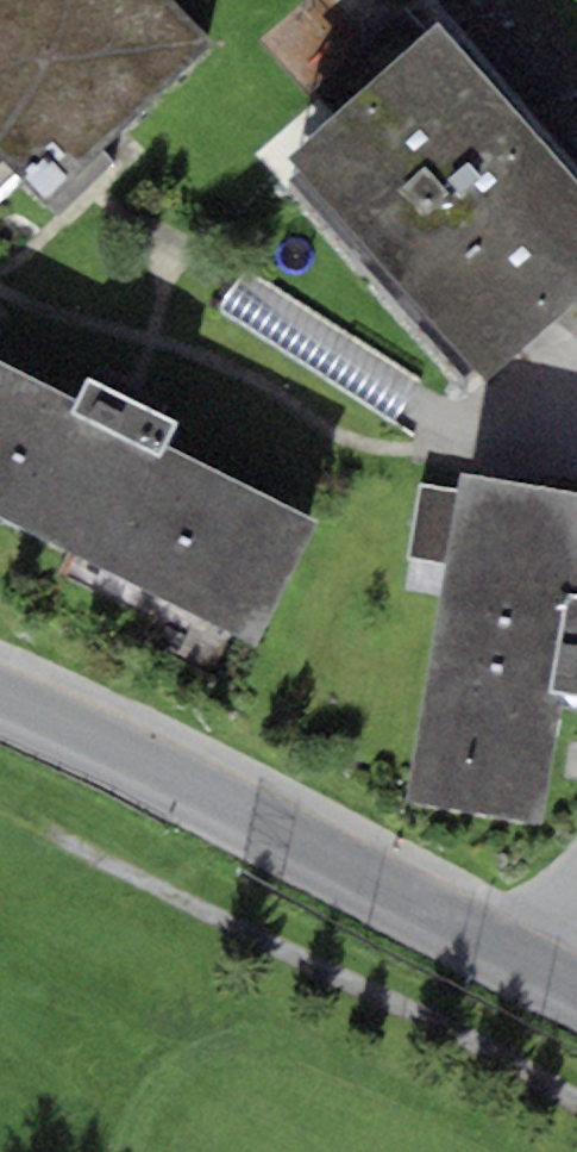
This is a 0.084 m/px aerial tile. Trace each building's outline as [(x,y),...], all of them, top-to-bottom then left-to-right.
[(18,177),(42,204),(216,46),(171,0),(0,0),(0,195),(18,177)] [(473,369),(486,383),(555,322),(576,302),(576,180),(437,23),(285,159),(297,172),(289,180),(462,378),(473,369)] [(418,382),(244,268),(217,309),(391,423),(418,382)] [(555,322),(576,338),(576,302),(555,322)] [(165,446),(176,425),(87,380),(77,402),(0,363),(0,518),(256,648),(319,525),(165,446)] [(459,474),(457,488),(445,563),(405,806),(541,828),(564,692),(576,694),(576,493),(459,474)] [(421,482),(409,557),(445,563),(457,488),(421,482)]
